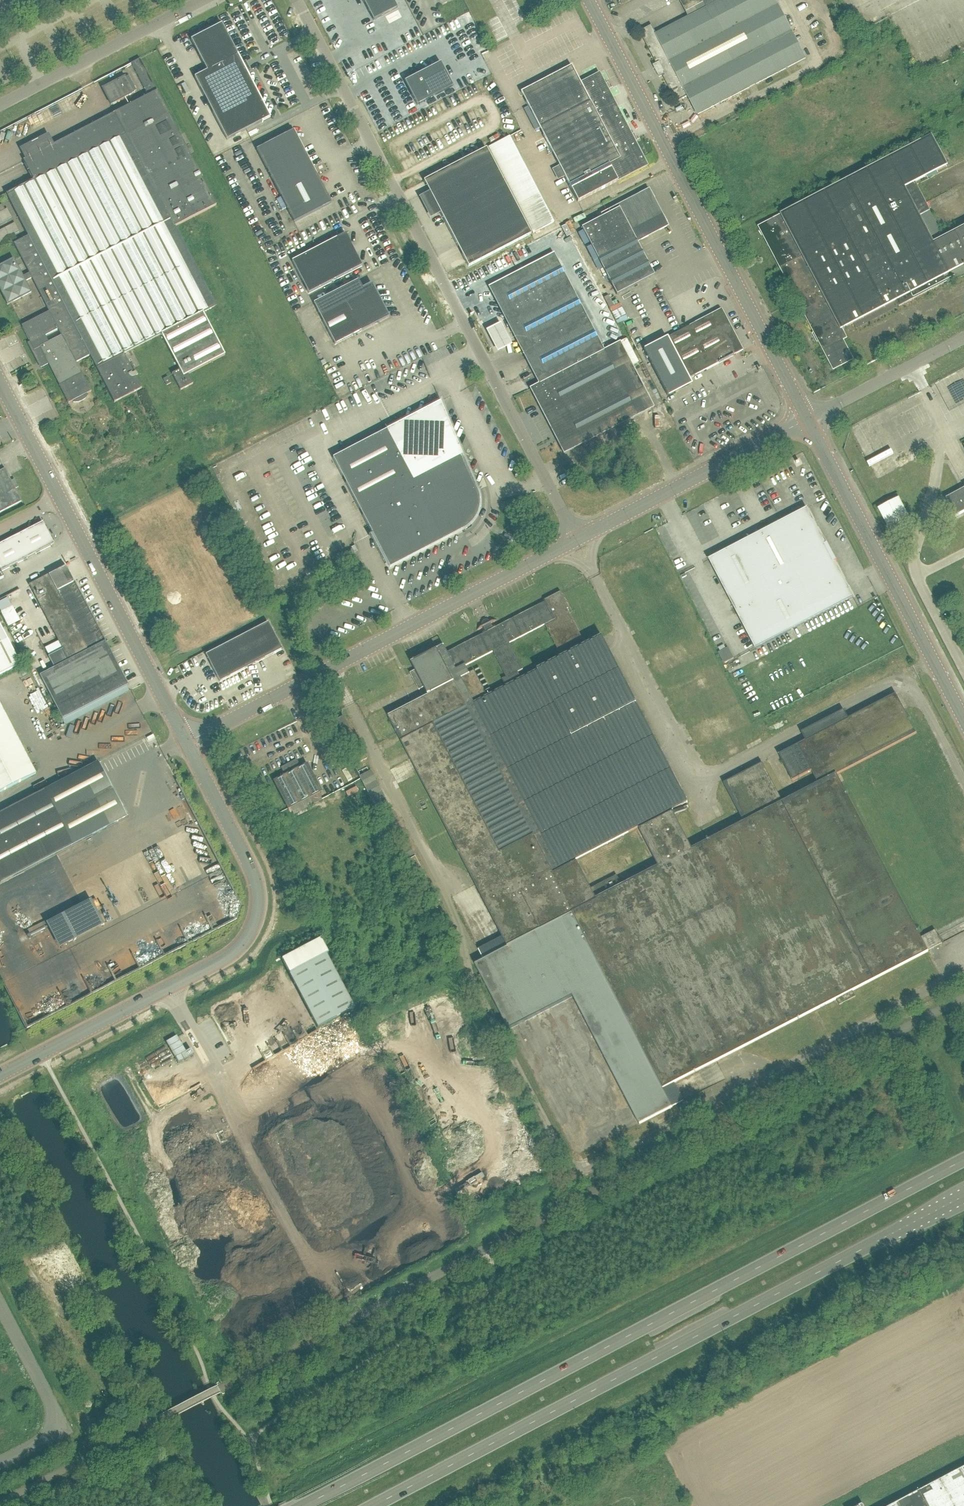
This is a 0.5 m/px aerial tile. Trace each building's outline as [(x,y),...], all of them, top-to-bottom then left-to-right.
[(42,3),(41,0),(13,0),(19,13),(42,3)] [(393,0),(362,0),(373,21),(397,9),(393,0)] [(690,17),(656,35),(652,27),(640,33),(660,70),(657,71),(660,77),(663,75),(677,103),(689,97),(698,116),(807,59),(776,0),(680,0),(690,17)] [(237,55),(222,24),(221,25),(191,41),(207,72),(194,78),(227,141),(263,122),(263,123),(270,119),(265,109),(237,55)] [(60,385),(59,386),(69,404),(91,392),(82,374),(76,363),(90,355),(114,403),(142,388),(124,354),(161,334),(180,370),(172,374),(181,391),(193,384),(188,375),(225,355),(204,313),(215,306),(195,266),(174,227),(216,205),(157,92),(140,60),(131,64),(148,96),(24,161),(35,182),(12,193),(7,196),(29,237),(14,244),(29,274),(23,277),(14,260),(0,267),(0,291),(7,306),(31,293),(25,282),(32,279),(49,312),(21,327),(30,343),(28,344),(38,363),(40,362),(43,367),(49,364),(60,385)] [(404,82),(417,106),(453,87),(440,63),(404,82)] [(578,202),(588,197),(618,182),(647,166),(599,74),(580,84),(571,66),(520,92),(578,202)] [(111,105),(133,94),(125,78),(102,89),(111,105)] [(17,143),(22,137),(17,133),(12,138),(17,143)] [(945,239),(930,210),(918,216),(905,189),(946,167),(931,138),(782,216),(759,228),(781,269),(814,333),(812,334),(817,343),(819,342),(823,351),(833,370),(853,360),(842,341),(837,331),(841,329),(841,330),(896,301),(899,307),(947,283),(943,277),(963,266),(963,229),(945,239)] [(257,150),(256,151),(294,223),(331,204),(316,175),(313,177),(312,176),(313,175),(311,171),(310,171),(295,143),(292,142),(293,141),(288,139),(288,141),(285,140),(259,154),(257,150)] [(486,149),(467,159),(424,181),(468,267),(530,235),(486,149)] [(616,296),(653,276),(635,243),(667,226),(647,190),(600,215),(601,218),(581,229),(616,296)] [(0,226),(0,232),(14,227),(11,220),(1,224),(2,226),(0,226)] [(565,226),(561,228),(566,238),(570,235),(565,226)] [(336,239),(292,262),(308,294),(362,267),(346,236),(345,234),(336,239)] [(603,352),(604,351),(554,254),(525,269),(526,270),(490,289),(508,324),(509,323),(518,340),(517,341),(522,352),(524,351),(540,383),(541,384),(603,352)] [(335,345),(388,318),(371,285),(362,289),(358,281),(313,304),(318,312),(335,345)] [(671,387),(742,351),(720,309),(643,350),(667,397),(674,393),(671,387)] [(498,320),(483,328),(493,350),(508,342),(498,320)] [(541,384),(540,383),(531,388),(565,453),(653,408),(619,343),(604,351),(603,352),(541,384)] [(477,491),(440,402),(332,458),(390,568),(463,530),(458,521),(459,520),(461,519),(462,518),(464,516),(465,515),(466,514),(467,512),(467,511),(468,509),(468,507),(469,505),(469,504),(469,502),(469,500),(468,498),(468,497),(467,495),(477,491)] [(4,470),(0,472),(0,513),(21,502),(14,490),(17,488),(15,484),(12,486),(4,470)] [(946,499),(956,517),(963,513),(963,489),(946,499)] [(899,500),(879,510),(893,537),(913,526),(899,500)] [(826,544),(807,509),(763,532),(745,541),(745,542),(709,560),(756,650),(845,603),(854,598),(835,563),(837,562),(827,544),(826,544)] [(44,526),(40,524),(0,545),(0,580),(4,579),(0,572),(51,546),(53,542),(44,526)] [(66,566),(29,586),(50,626),(87,606),(66,566)] [(444,646),(412,663),(416,671),(411,674),(420,691),(428,686),(431,694),(432,694),(432,695),(389,718),(402,743),(503,937),(479,950),(484,960),(476,965),(576,1158),(673,1107),(687,1100),(678,1082),(837,999),(840,1005),(856,997),(853,991),(928,952),(927,949),(941,942),(934,929),(920,936),(837,775),(917,734),(897,695),(849,719),(844,711),(802,733),(806,742),(779,755),(793,781),(812,771),(819,784),(783,802),(762,762),(723,783),(744,823),(692,850),(673,813),(672,813),(671,811),(688,802),(603,637),(587,646),(568,609),(570,608),(561,592),(545,600),(547,603),(498,629),(497,628),(494,629),(491,623),(483,626),(487,633),(484,634),(485,636),(449,654),(444,646)] [(10,608),(4,595),(0,597),(0,612),(10,608)] [(105,643),(99,631),(87,606),(50,626),(62,650),(48,657),(54,669),(40,676),(62,720),(128,686),(105,643)] [(205,655),(219,683),(282,650),(268,623),(205,655)] [(20,663),(0,625),(0,674),(20,663)] [(37,773),(0,704),(0,793),(37,773)] [(105,748),(112,744),(108,736),(101,740),(105,748)] [(354,766),(367,759),(359,745),(346,752),(354,766)] [(322,791),(308,763),(301,767),(297,759),(281,768),(285,775),(274,781),(288,809),(293,806),(296,813),(325,799),(321,792),(322,791)] [(71,846),(126,817),(99,764),(0,815),(0,882),(71,846)] [(360,776),(365,787),(376,782),(370,771),(360,776)] [(415,884),(421,895),(431,890),(425,878),(415,884)] [(328,955),(320,940),(281,960),(317,1028),(354,1009),(326,956),(328,955)] [(185,1053),(177,1037),(166,1043),(178,1064),(194,1055),(191,1050),(185,1053)] [(51,1241),(55,1251),(67,1246),(62,1236),(51,1241)] [(83,1304),(92,1300),(90,1295),(81,1300),(83,1304)] [(890,1505),(963,1505),(963,1467),(890,1505)]
